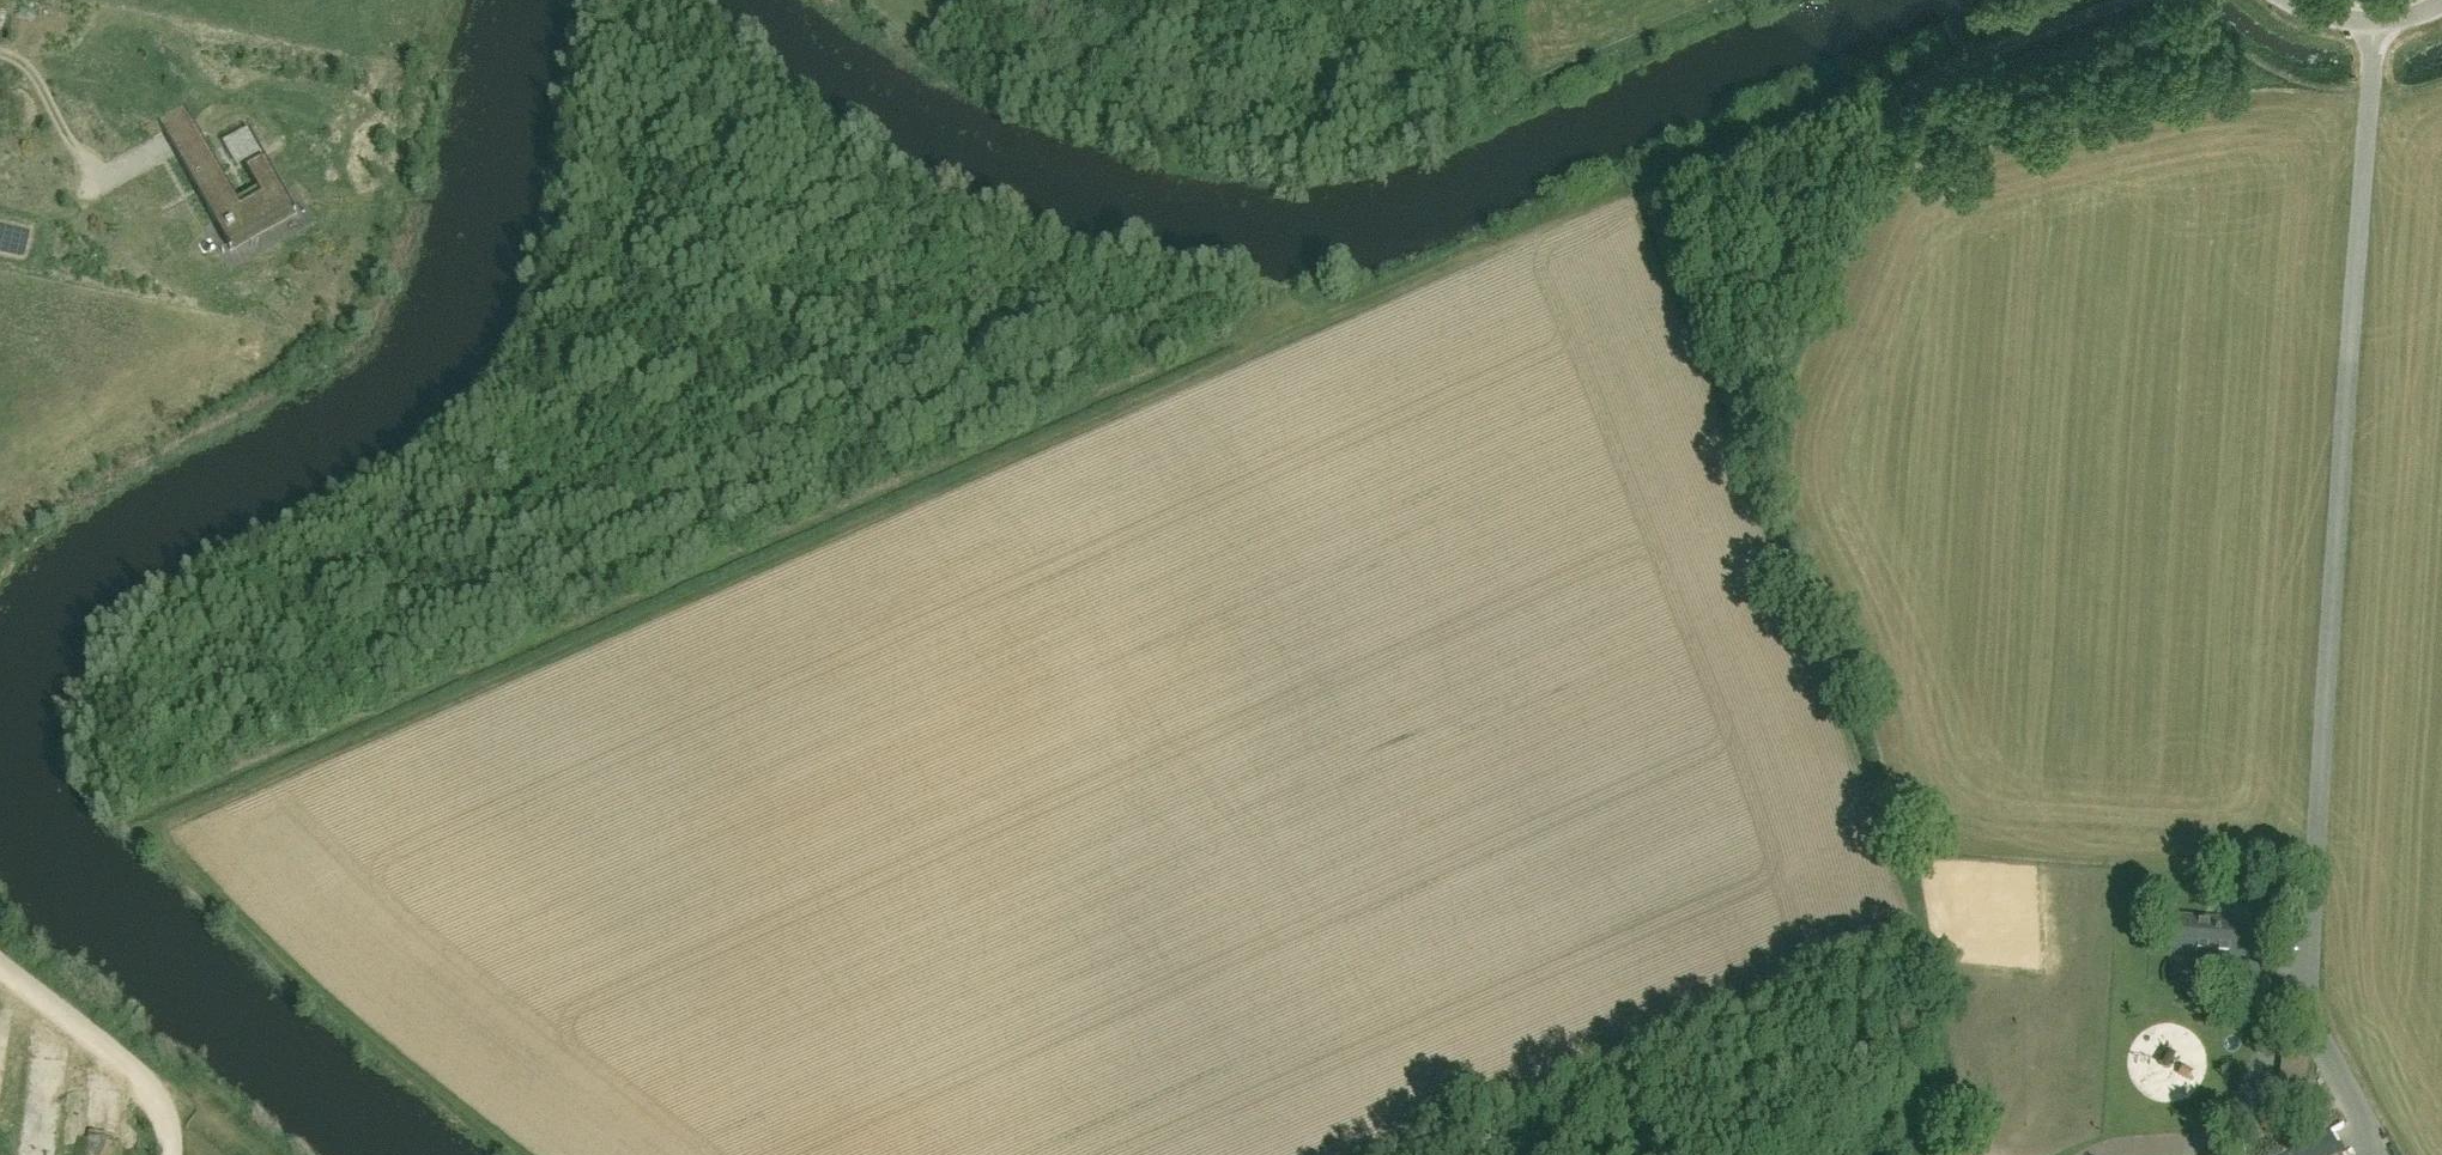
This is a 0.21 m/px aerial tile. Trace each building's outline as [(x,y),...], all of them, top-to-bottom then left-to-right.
[(203,141),(177,156),(196,189),(223,174),(203,141)] [(225,178),(199,194),(232,250),(296,213),(264,159),(247,169),(263,196),(243,208),(225,178)] [(2225,925),(2198,923),(2199,921),(2173,919),(2171,960),(2234,964),(2231,1007),(2262,1009),(2265,973),(2245,972),(2249,924),(2225,922),(2225,925)]
